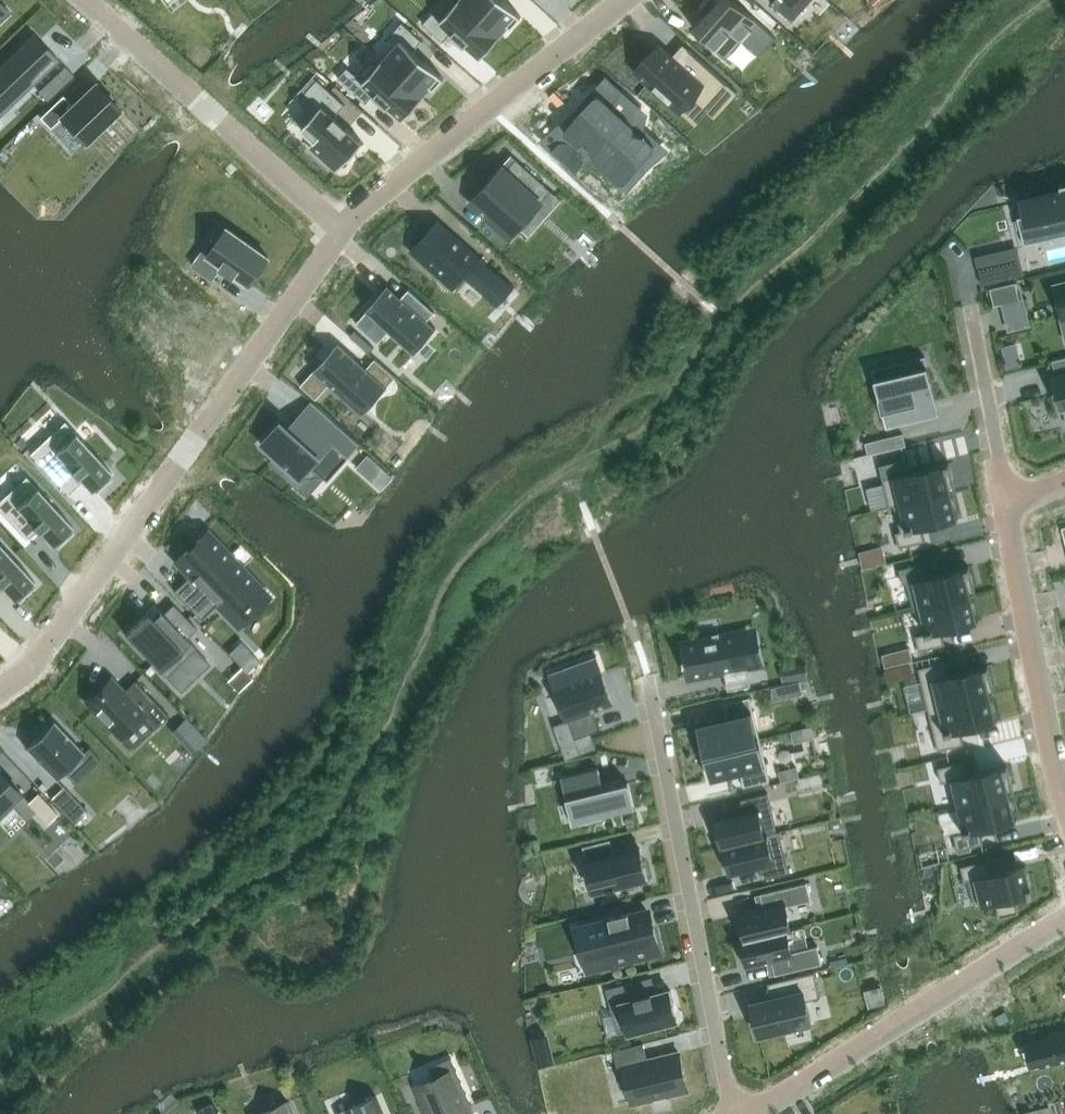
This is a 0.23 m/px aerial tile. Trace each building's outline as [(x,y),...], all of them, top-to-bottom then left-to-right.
[(11,11),(0,0),(0,22),(11,11)] [(458,1),(499,38),(510,26),(512,27),(522,16),(505,1),(506,0),(505,0),(458,0),(458,1)] [(695,29),(727,57),(743,39),(761,55),(776,38),(759,22),(734,0),(721,0),(695,29)] [(772,3),(792,21),(800,12),(811,0),(775,0),(772,3)] [(433,13),(423,24),(444,42),(452,33),(465,45),(466,45),(481,58),(499,38),(458,1),(441,20),(433,13)] [(400,40),(382,60),(423,97),(432,87),(434,89),(444,78),(427,63),(428,62),(415,50),(423,41),(402,22),(393,33),(400,40)] [(0,64),(0,96),(2,94),(12,105),(59,60),(48,48),(46,49),(33,35),(34,34),(33,33),(0,64)] [(661,44),(634,74),(681,117),(683,115),(697,127),(709,114),(716,120),(740,94),(684,45),(674,56),(661,44)] [(348,68),(338,78),(366,104),(374,95),(388,107),(388,106),(403,119),(423,97),(382,60),(374,53),(355,75),(348,68)] [(58,90),(49,80),(38,91),(47,100),(58,90)] [(314,99),(295,120),(316,139),(308,147),(336,173),(363,142),(349,129),(349,128),(348,126),(346,128),(336,119),(338,117),(336,116),(346,105),(317,80),(306,92),(314,99)] [(62,94),(39,117),(50,128),(61,117),(85,142),(119,109),(94,82),(71,103),(62,94)] [(598,92),(581,111),(641,165),(658,145),(647,135),(634,133),(638,113),(617,108),(598,92)] [(581,111),(564,130),(578,143),(590,140),(594,158),(624,184),(641,165),(581,111)] [(493,178),(471,202),(510,237),(552,191),(516,159),(496,181),(493,178)] [(1015,220),(1016,222),(1019,221),(1025,245),(1064,236),(1064,186),(1032,194),(1018,197),(1019,199),(1021,198),(1025,215),(1018,216),(1019,220),(1015,220)] [(441,222),(413,252),(455,289),(466,277),(499,307),(515,288),(441,222)] [(203,249),(192,264),(214,280),(223,267),(235,276),(236,274),(250,284),(269,258),(228,228),(210,254),(203,249)] [(1054,285),(1059,303),(1056,304),(1056,305),(1059,304),(1063,321),(1064,320),(1064,282),(1054,285)] [(1016,283),(991,289),(995,306),(1020,300),(1016,283)] [(368,310),(356,323),(377,343),(387,333),(412,356),(437,329),(428,321),(435,313),(409,290),(402,298),(388,286),(367,309),(368,310)] [(355,330),(350,336),(352,337),(370,353),(374,348),(355,330)] [(328,355),(301,386),(317,400),(330,385),(350,403),(360,392),(373,404),(397,378),(375,359),(367,368),(360,362),(350,374),(328,355)] [(917,359),(872,369),(883,411),(887,429),(922,420),(940,416),(936,401),(925,356),(917,359)] [(1056,372),(1064,408),(1064,369),(1056,372)] [(65,421),(30,452),(69,494),(82,482),(90,490),(92,488),(96,492),(113,477),(109,473),(111,471),(65,421)] [(276,428),(258,448),(271,461),(298,485),(311,471),(323,481),(326,485),(327,485),(349,460),(308,424),(297,436),(289,428),(283,435),(282,434),(276,428)] [(903,434),(865,443),(868,455),(906,446),(903,434)] [(367,458),(356,470),(358,472),(359,474),(371,485),(383,472),(371,461),(369,459),(367,458)] [(906,459),(880,466),(890,507),(895,506),(952,492),(956,491),(949,463),(909,473),(906,459)] [(0,499),(0,508),(28,539),(38,530),(52,545),(54,543),(57,546),(74,531),(70,527),(73,525),(26,475),(0,499)] [(952,492),(895,506),(901,531),(896,532),(899,548),(925,541),(922,528),(958,519),(952,492)] [(190,575),(174,590),(201,619),(217,603),(230,617),(243,604),(245,606),(250,602),(248,600),(261,587),(207,531),(176,561),(190,575)] [(13,599),(16,597),(19,601),(35,586),(32,582),(34,580),(0,543),(0,585),(13,599)] [(925,563),(899,569),(903,584),(908,583),(915,610),(920,608),(972,596),(976,595),(969,566),(929,576),(925,563)] [(926,634),(916,636),(919,651),(945,645),(942,631),(978,623),(972,596),(920,608),(926,634)] [(147,612),(125,633),(166,677),(196,648),(187,638),(197,629),(173,604),(163,613),(161,610),(159,612),(162,615),(156,621),(147,612)] [(724,671),(728,691),(751,687),(741,633),(721,637),(720,634),(702,638),(702,641),(682,645),(688,679),(724,671)] [(597,655),(554,671),(557,680),(566,705),(571,716),(564,719),(566,722),(569,721),(576,739),(601,730),(594,712),(610,706),(598,675),(602,673),(599,664),(597,657),(597,655)] [(796,665),(799,677),(809,674),(806,662),(796,665)] [(944,662),(919,668),(929,710),(991,695),(995,694),(988,666),(948,675),(944,662)] [(902,680),(910,679),(907,665),(899,667),(902,680)] [(229,680),(240,689),(253,677),(242,667),(229,680)] [(110,678),(87,700),(114,728),(122,736),(143,716),(155,728),(170,715),(136,679),(123,691),(110,678)] [(772,687),(775,700),(787,697),(784,684),(772,687)] [(991,695),(929,710),(938,751),(964,744),(961,731),(997,722),(991,695)] [(727,717),(698,724),(698,726),(701,725),(707,750),(704,751),(705,753),(708,752),(708,754),(761,741),(760,739),(750,697),(724,703),(727,717)] [(54,720),(26,747),(56,779),(84,751),(54,720)] [(812,726),(804,728),(806,740),(814,738),(812,726)] [(709,755),(706,756),(706,758),(708,758),(713,778),(711,778),(711,780),(741,773),(744,786),(770,781),(761,741),(708,754),(709,755)] [(964,761),(938,767),(941,783),(952,780),(958,807),(1010,795),(1014,793),(1008,765),(967,775),(964,761)] [(598,768),(563,776),(569,799),(574,821),(574,823),(635,808),(629,783),(603,789),(598,768)] [(22,792),(0,770),(0,813),(22,792)] [(821,773),(810,776),(812,785),(823,782),(821,773)] [(88,812),(65,787),(53,799),(76,823),(88,812)] [(38,793),(29,802),(48,822),(58,813),(38,793)] [(725,817),(716,819),(722,846),(779,833),(768,793),(741,799),(745,812),(725,817)] [(964,832),(954,835),(958,850),(983,843),(980,830),(1016,821),(1010,795),(958,807),(964,832)] [(779,833),(722,846),(723,848),(725,847),(731,873),(760,866),(763,879),(790,873),(779,833)] [(611,840),(583,846),(594,891),(609,887),(609,889),(616,887),(616,886),(641,880),(648,878),(643,859),(639,846),(614,852),(611,840)] [(987,860),(961,866),(964,881),(970,880),(976,907),(996,902),(999,917),(1019,912),(1016,897),(1033,893),(1027,864),(990,873),(987,860)] [(744,911),(739,912),(742,923),(743,923),(746,938),(787,928),(787,930),(791,929),(786,906),(812,899),(807,882),(761,893),(764,906),(744,911)] [(610,920),(578,928),(584,952),(597,949),(602,967),(660,953),(651,914),(627,920),(625,913),(629,912),(629,911),(609,916),(610,920)] [(746,938),(742,939),(746,956),(745,956),(748,967),(753,966),(753,965),(773,961),(776,974),(823,963),(818,945),(792,951),(787,932),(787,930),(787,928),(746,938)] [(788,993),(751,1002),(759,1034),(812,1022),(807,1000),(821,997),(815,971),(785,979),(788,993)] [(613,1014),(603,1017),(608,1035),(629,1030),(629,1032),(678,1019),(673,1003),(674,1002),(671,989),(652,994),(652,992),(638,996),(634,981),(607,988),(606,988),(613,1014)] [(1024,1041),(1024,1042),(1034,1040),(1040,1064),(1041,1066),(1064,1061),(1064,1031),(1024,1041)] [(679,1052),(623,1065),(633,1103),(688,1090),(679,1052)] [(419,1085),(431,1113),(469,1113),(466,1107),(472,1104),(472,1103),(461,1108),(446,1073),(435,1078),(433,1074),(428,1076),(430,1080),(419,1085)] [(376,1094),(375,1095),(376,1095),(353,1105),(357,1113),(385,1113),(376,1094)] [(264,1111),(265,1113),(293,1113),(288,1101),(264,1111)] [(1048,1105),(1037,1107),(1039,1113),(1050,1113),(1048,1105)]
